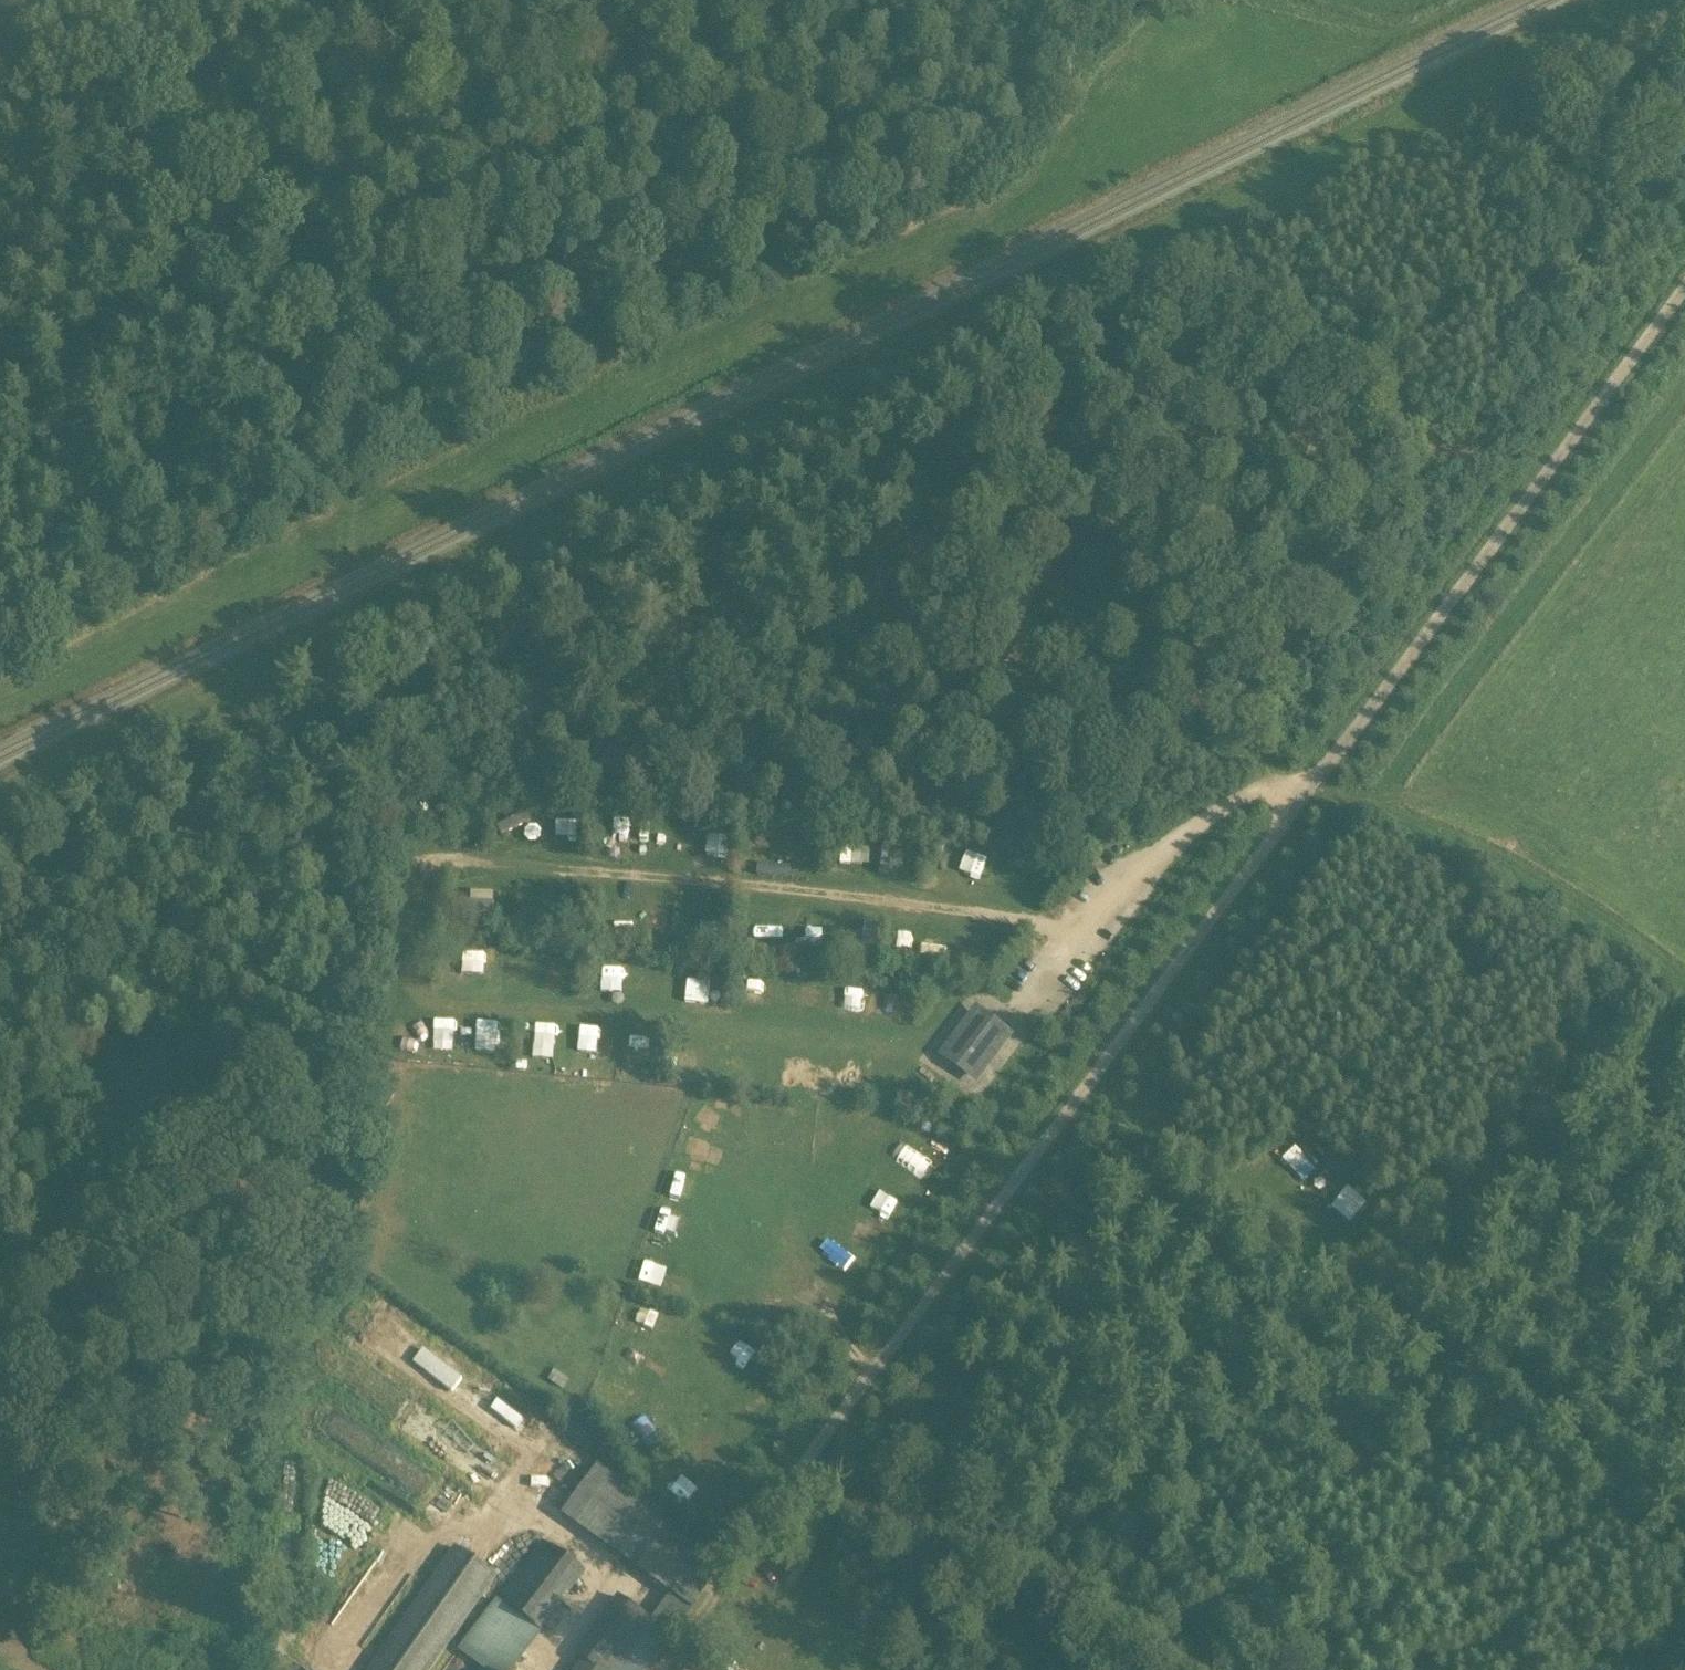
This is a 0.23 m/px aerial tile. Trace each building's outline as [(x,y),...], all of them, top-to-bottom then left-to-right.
[(962,868),(984,871),(986,854),(964,851),(962,868)] [(612,907),(611,930),(634,930),(634,908),(612,907)] [(627,997),(628,963),(607,963),(606,996),(627,997)] [(678,996),(698,1001),(702,980),(683,975),(678,996)] [(768,981),(766,996),(781,998),(783,983),(768,981)] [(1006,1037),(976,1014),(946,1054),(976,1077),(1006,1037)] [(1293,1171),(1308,1162),(1299,1147),(1284,1156),(1293,1171)] [(649,1421),(629,1443),(639,1453),(659,1430),(649,1421)] [(579,1492),(562,1516),(692,1610),(728,1559),(598,1466),(579,1492)] [(585,1573),(541,1541),(497,1600),(495,1598),(457,1650),(480,1667),(478,1669),(514,1669),(585,1573)] [(367,1669),(431,1669),(497,1577),(454,1547),(367,1669)] [(376,1629),(386,1636),(427,1585),(417,1577),(376,1629)] [(651,1622),(617,1596),(574,1655),(594,1669),(616,1669),(651,1622)] [(572,1657),(563,1669),(590,1669),(572,1657)]
